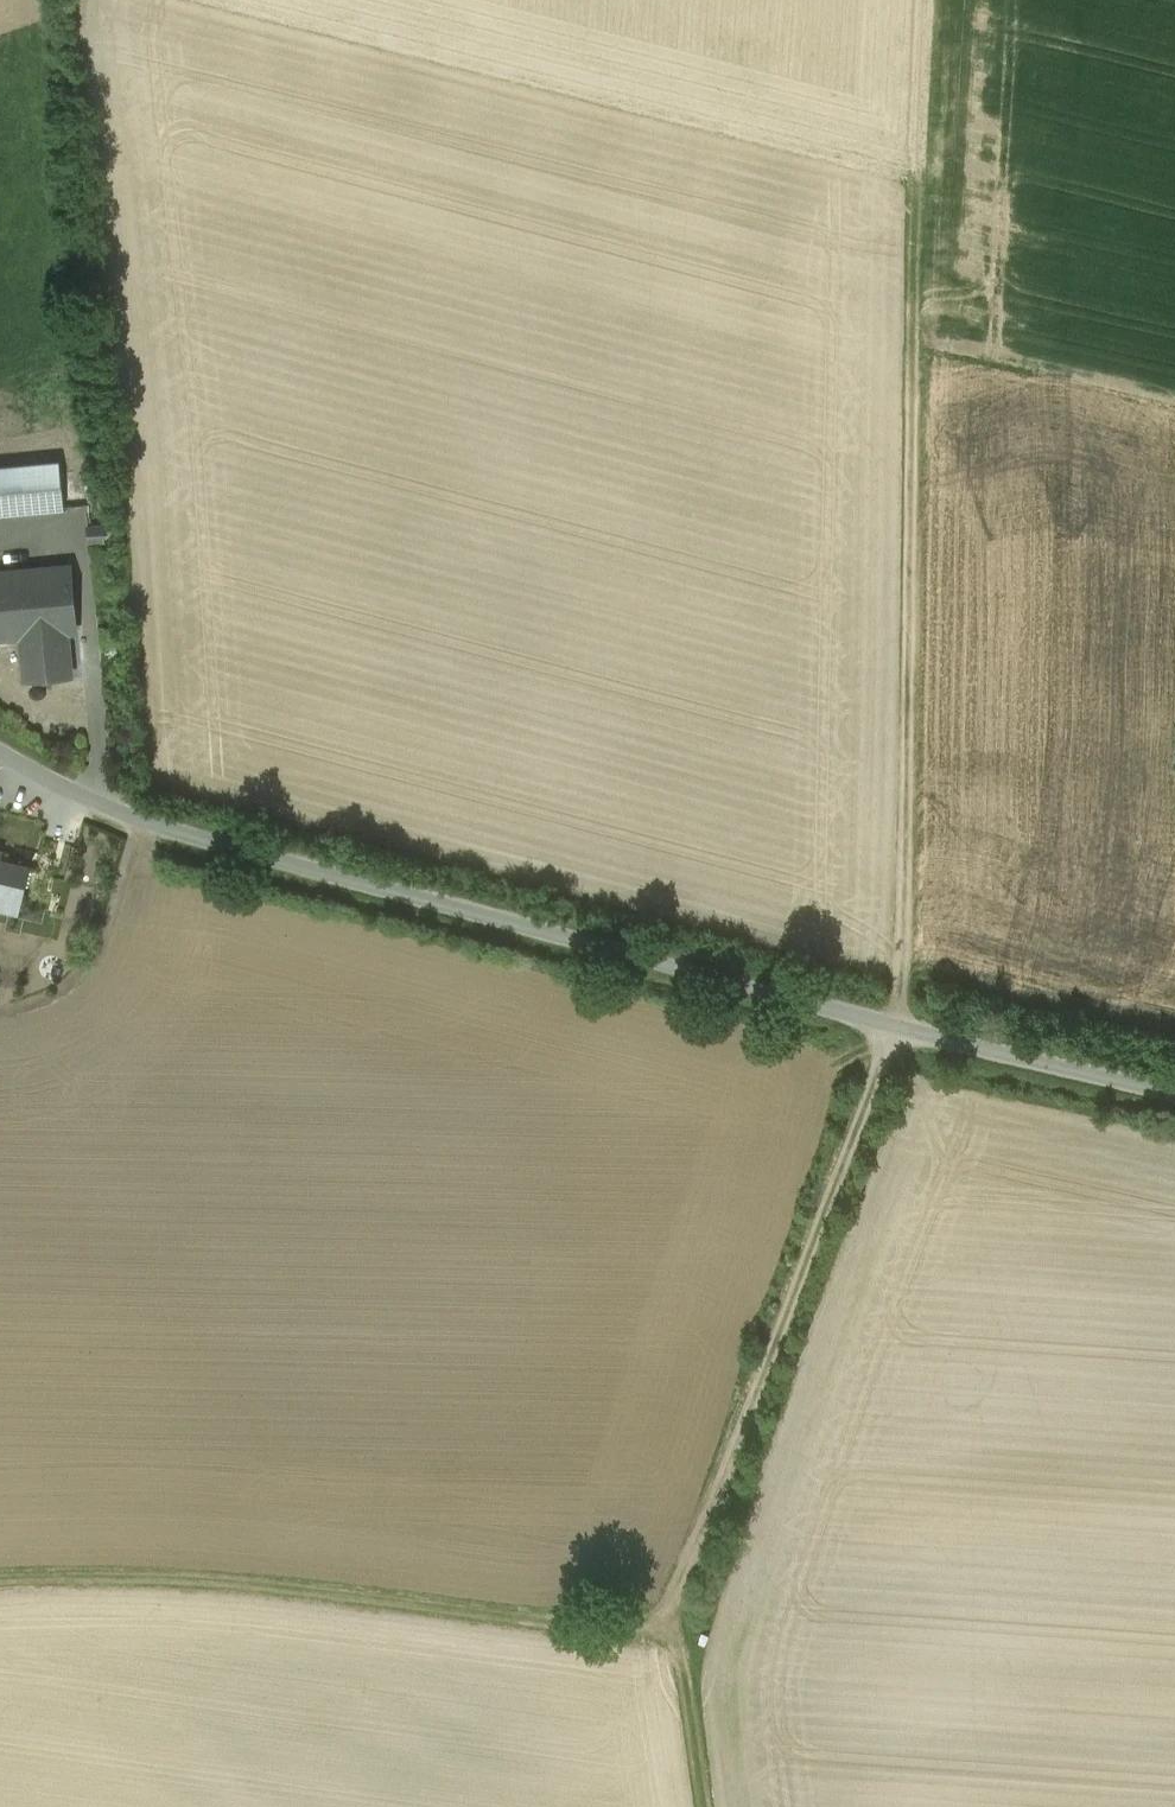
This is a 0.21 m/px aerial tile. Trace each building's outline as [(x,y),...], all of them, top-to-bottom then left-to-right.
[(0,466),(0,514),(65,508),(61,461),(0,466)] [(71,504),(74,528),(89,526),(86,502),(71,504)] [(69,675),(64,614),(74,613),(72,582),(46,584),(44,568),(0,572),(0,623),(22,621),(27,679),(69,675)] [(19,909),(29,865),(0,858),(0,904),(19,909)]
